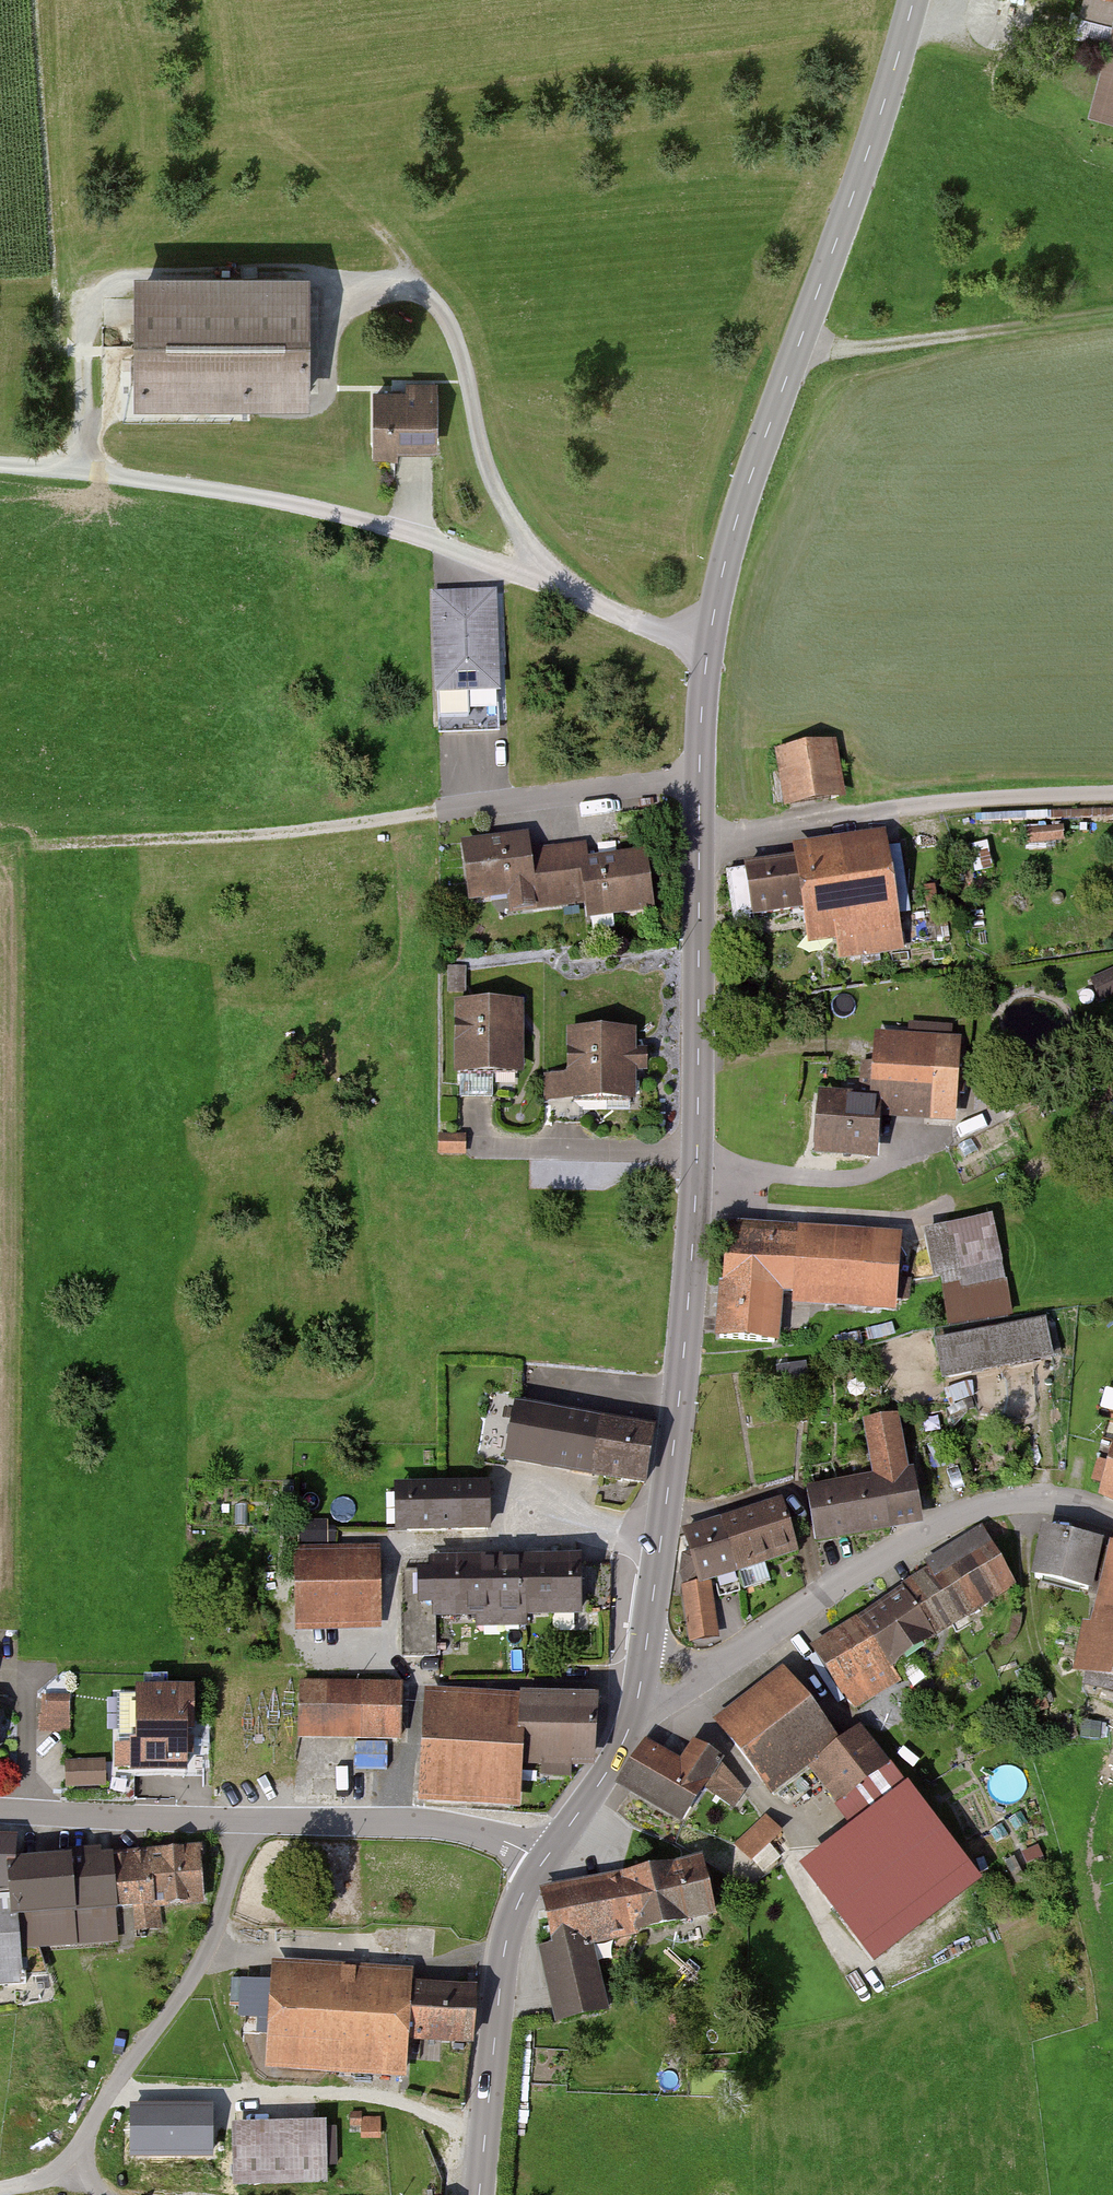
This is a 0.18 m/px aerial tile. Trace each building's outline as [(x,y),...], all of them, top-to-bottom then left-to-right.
[(1095,110),(1112,114),(1112,39),(1095,110)] [(317,280),(143,280),(144,403),(317,402),(317,280)] [(440,383),(378,383),(378,448),(440,448),(440,383)] [(504,715),(500,588),(434,591),(438,717),(504,715)] [(850,798),(840,738),(778,748),(788,809),(850,798)] [(752,861),(731,864),(739,915),(759,912),(808,905),(814,940),(844,936),(847,953),(907,945),(889,825),(799,838),(800,847),(751,854),(752,861)] [(531,831),(463,838),(469,899),(537,892),(531,831)] [(586,840),(536,845),(543,906),(593,901),(586,840)] [(656,848),(592,855),(598,916),(662,909),(656,848)] [(450,992),(464,992),(464,965),(450,965),(450,992)] [(527,1067),(526,1000),(461,1000),(461,1067),(527,1067)] [(641,1097),(643,1028),(573,1026),(572,1095),(641,1097)] [(970,1033),(879,1029),(876,1094),(967,1098),(970,1033)] [(826,1091),(821,1150),(885,1155),(891,1097),(826,1091)] [(468,1152),(468,1132),(442,1132),(442,1152),(468,1152)] [(998,1212),(930,1229),(944,1284),(1012,1267),(998,1212)] [(733,1215),(723,1332),(787,1337),(791,1296),(900,1304),(906,1229),(733,1215)] [(1052,1311),(940,1335),(949,1380),(1061,1357),(1052,1311)] [(651,1432),(519,1409),(509,1467),(641,1490),(651,1432)] [(487,1426),(481,1452),(508,1458),(513,1431),(487,1426)] [(812,1485),(819,1535),(928,1520),(920,1470),(812,1485)] [(494,1537),(494,1483),(398,1484),(398,1538),(494,1537)] [(780,1508),(687,1537),(703,1586),(795,1557),(780,1508)] [(1112,1535),(1048,1522),(1038,1572),(1102,1585),(1112,1535)] [(987,1527),(814,1646),(850,1699),(1023,1580),(987,1527)] [(384,1540),(301,1543),(303,1627),(387,1625),(384,1540)] [(1090,1667),(1112,1672),(1112,1563),(1090,1667)] [(584,1566),(438,1568),(438,1620),(585,1618),(584,1566)] [(789,1667),(724,1719),(778,1785),(843,1733),(789,1667)] [(413,1680),(307,1680),(307,1741),(413,1741),(413,1680)] [(46,1729),(74,1728),(72,1692),(44,1693),(46,1729)] [(189,1694),(118,1694),(118,1767),(189,1766),(189,1694)] [(583,1771),(587,1707),(430,1696),(423,1802),(518,1809),(521,1767),(583,1771)] [(932,1805),(867,1722),(813,1764),(878,1846),(932,1805)] [(686,1754),(650,1732),(622,1777),(691,1819),(715,1781),(729,1758),(732,1753),(699,1733),(686,1754)] [(109,1786),(108,1758),(68,1759),(68,1787),(109,1786)] [(750,1786),(729,1758),(715,1781),(731,1800),(750,1786)] [(736,1843),(756,1863),(787,1834),(767,1814),(736,1843)] [(0,1834),(0,1891),(17,1892),(21,1836),(0,1834)] [(710,1847),(548,1880),(561,1944),(600,1936),(724,1911),(710,1847)] [(121,1857),(29,1867),(39,1951),(131,1940),(121,1857)] [(31,1983),(23,1900),(0,1902),(0,1985),(31,1983)] [(614,2007),(600,1936),(561,1944),(549,1947),(563,2017),(614,2007)] [(247,1976),(245,2015),(274,2017),(271,2065),(413,2074),(415,2038),(474,2041),(478,1981),(419,1977),(420,1963),(278,1954),(277,1978),(247,1976)] [(332,2115),(239,2121),(243,2183),(336,2177),(332,2115)]
